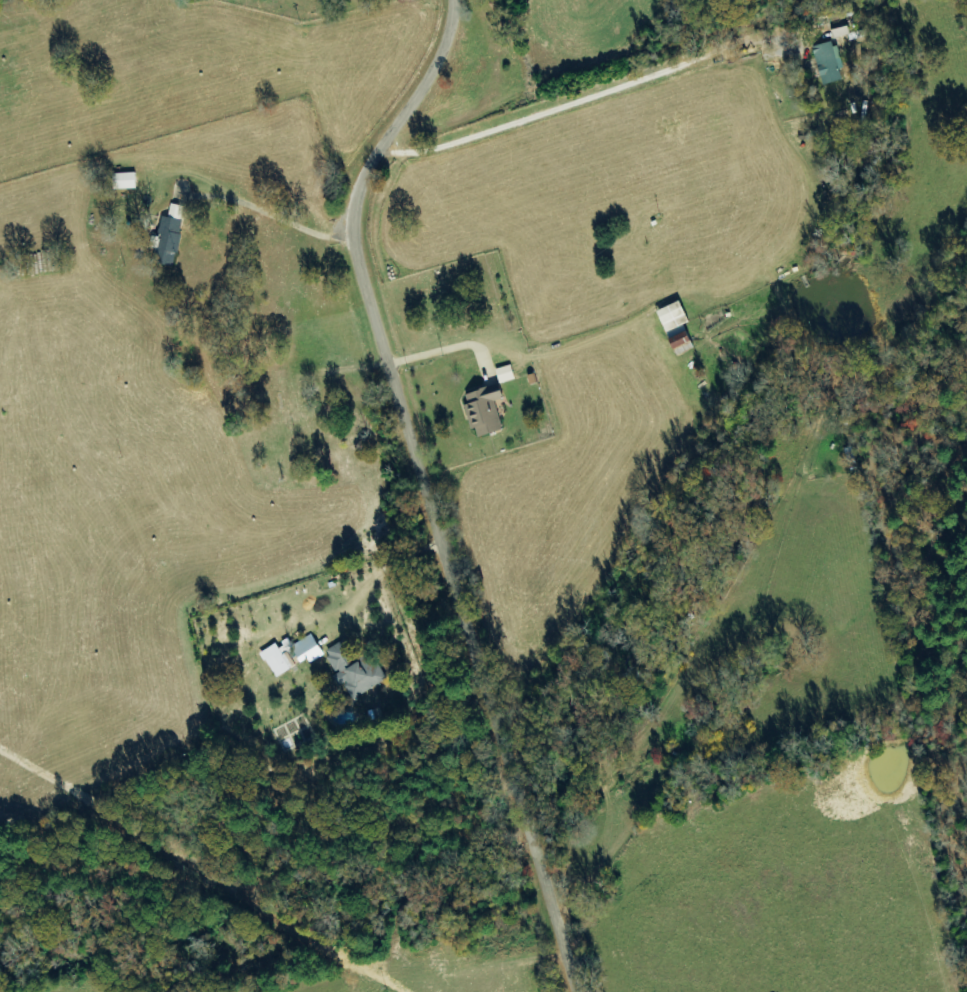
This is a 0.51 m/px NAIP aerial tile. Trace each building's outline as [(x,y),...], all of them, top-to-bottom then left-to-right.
[(827,86),(846,80),(843,70),(845,69),(836,41),(815,47),(827,86)] [(117,189),(140,189),(139,173),(117,174),(117,189)] [(183,206),(168,205),(166,239),(153,238),(153,248),(159,249),(158,263),(179,265),(183,206)] [(662,309),(669,331),(692,324),(686,302),(662,309)] [(674,340),(681,355),(696,348),(690,333),(674,340)] [(499,369),(503,383),(518,379),(514,365),(499,369)] [(506,431),(497,401),(508,397),(506,392),(495,395),(493,389),(468,396),(471,405),(467,406),(475,431),(479,429),(482,439),(506,431)] [(279,679),(296,668),(289,656),(297,650),(306,666),(327,654),(314,633),(295,645),(291,640),(281,646),(279,643),(264,653),(279,679)] [(356,700),(389,680),(373,653),(360,661),(347,639),(327,652),(340,674),(335,677),(341,686),(346,683),(356,700)]
